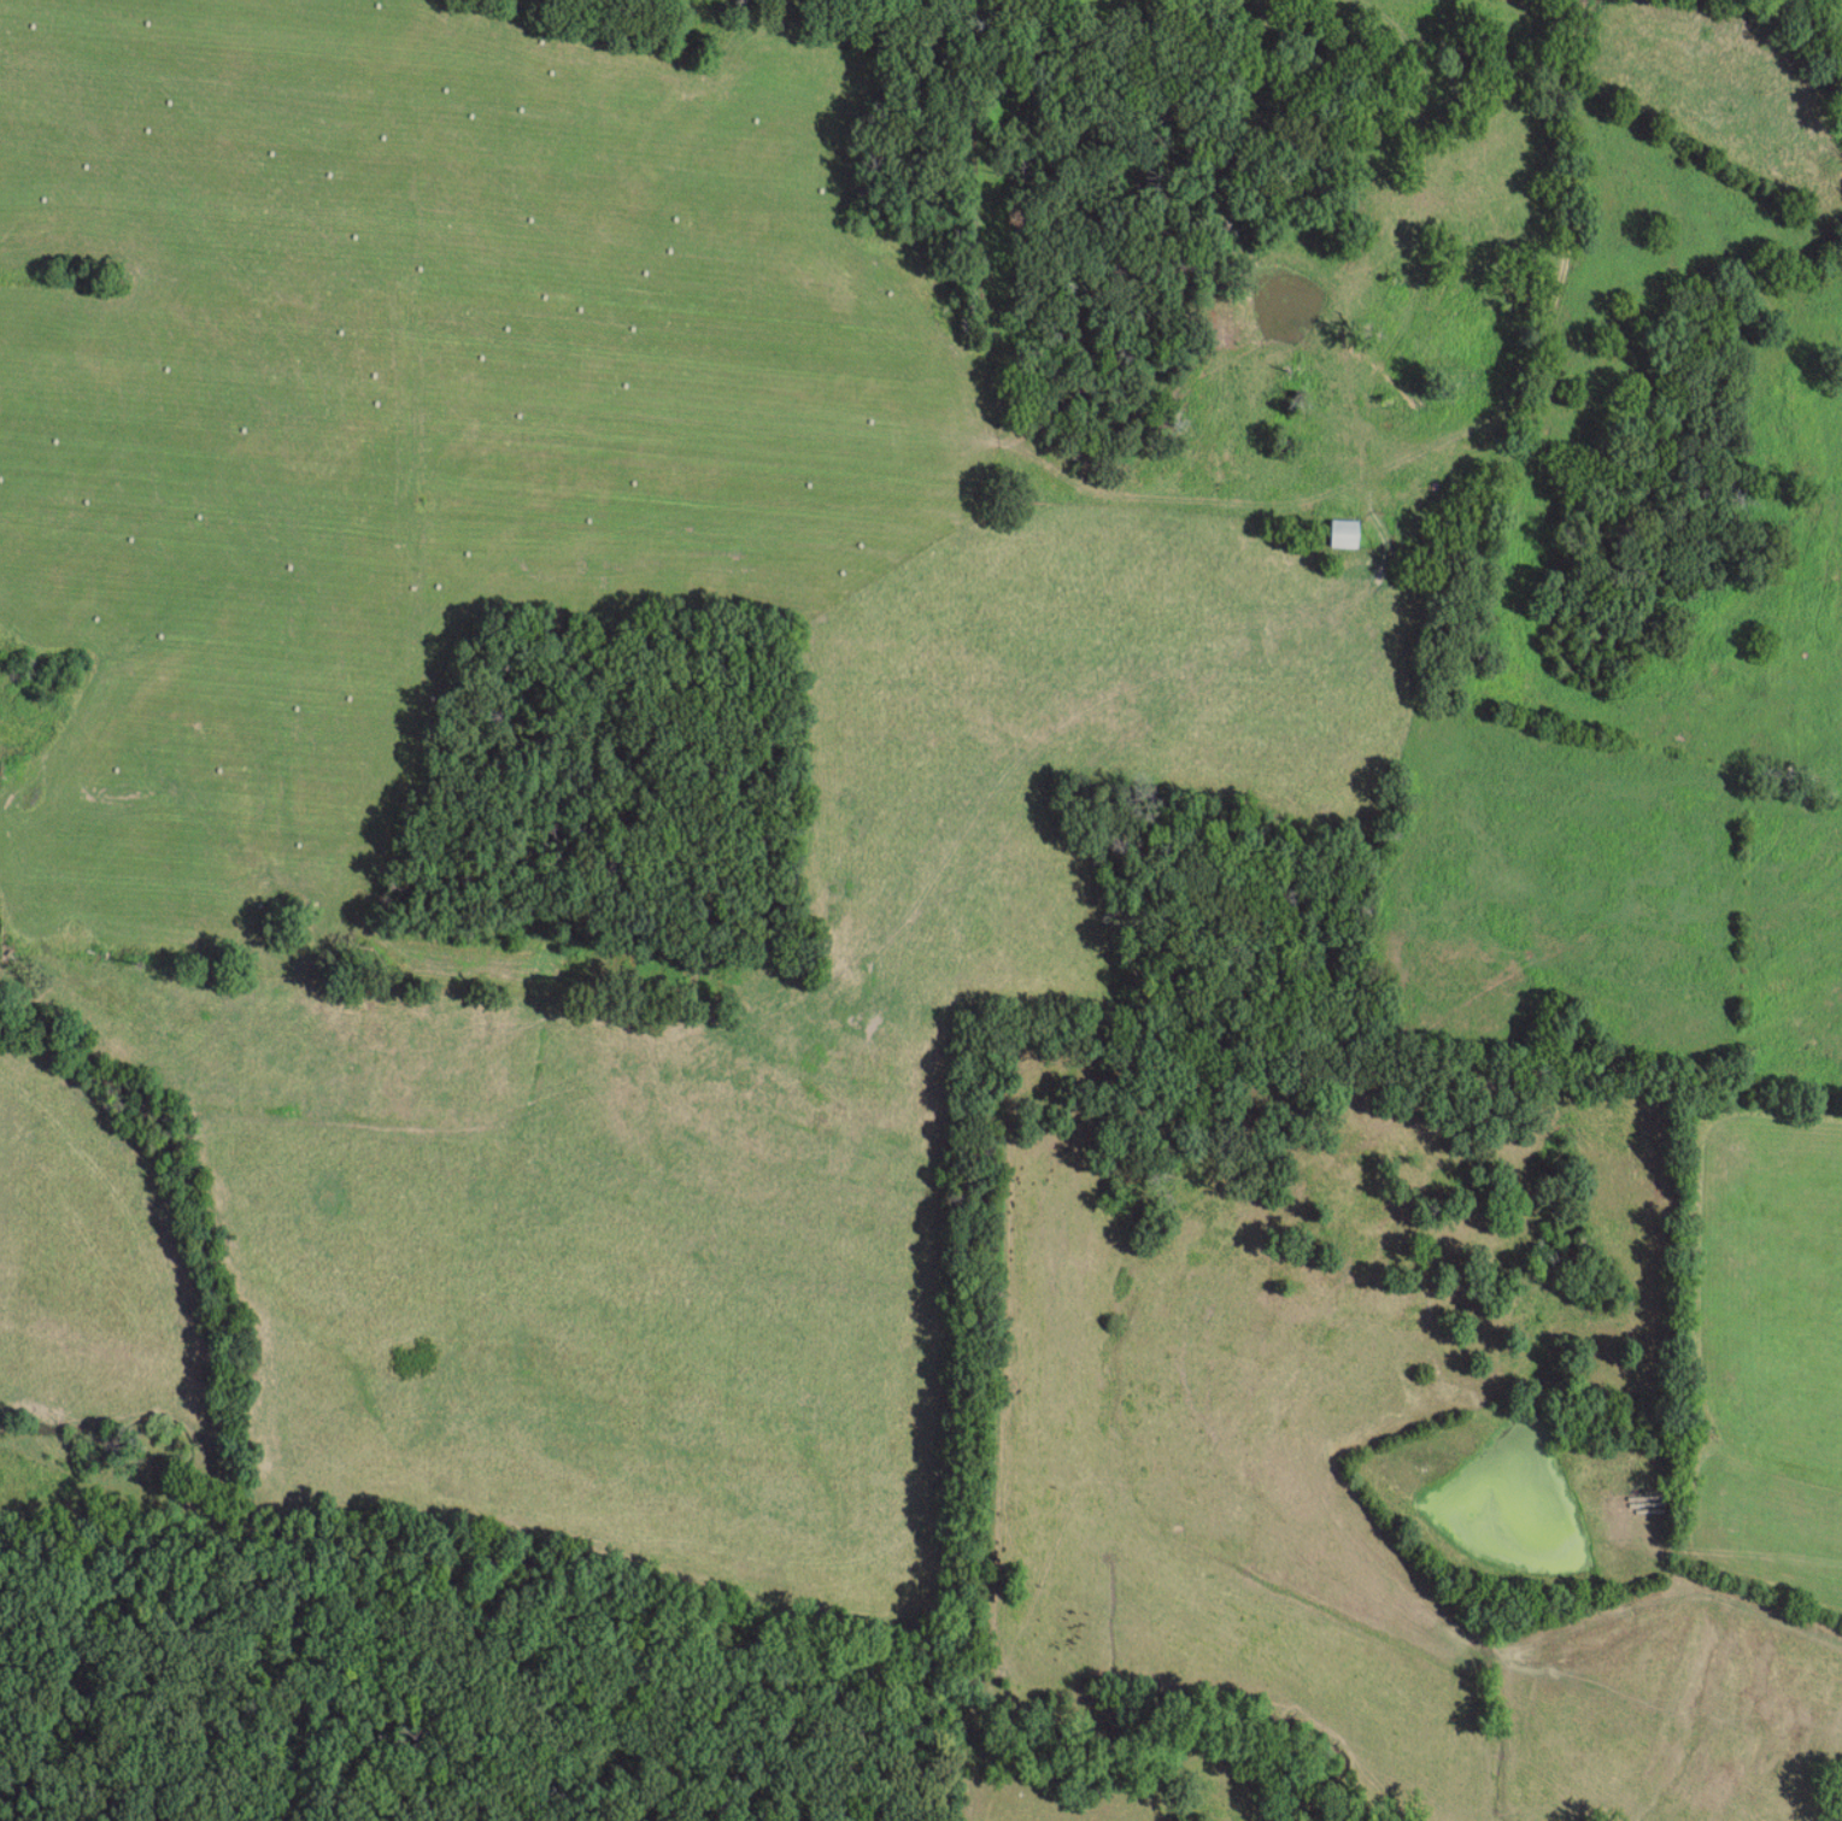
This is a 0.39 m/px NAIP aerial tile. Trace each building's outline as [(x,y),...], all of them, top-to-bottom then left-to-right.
[(1367,548),(1367,520),(1338,520),(1338,548),(1367,548)]
